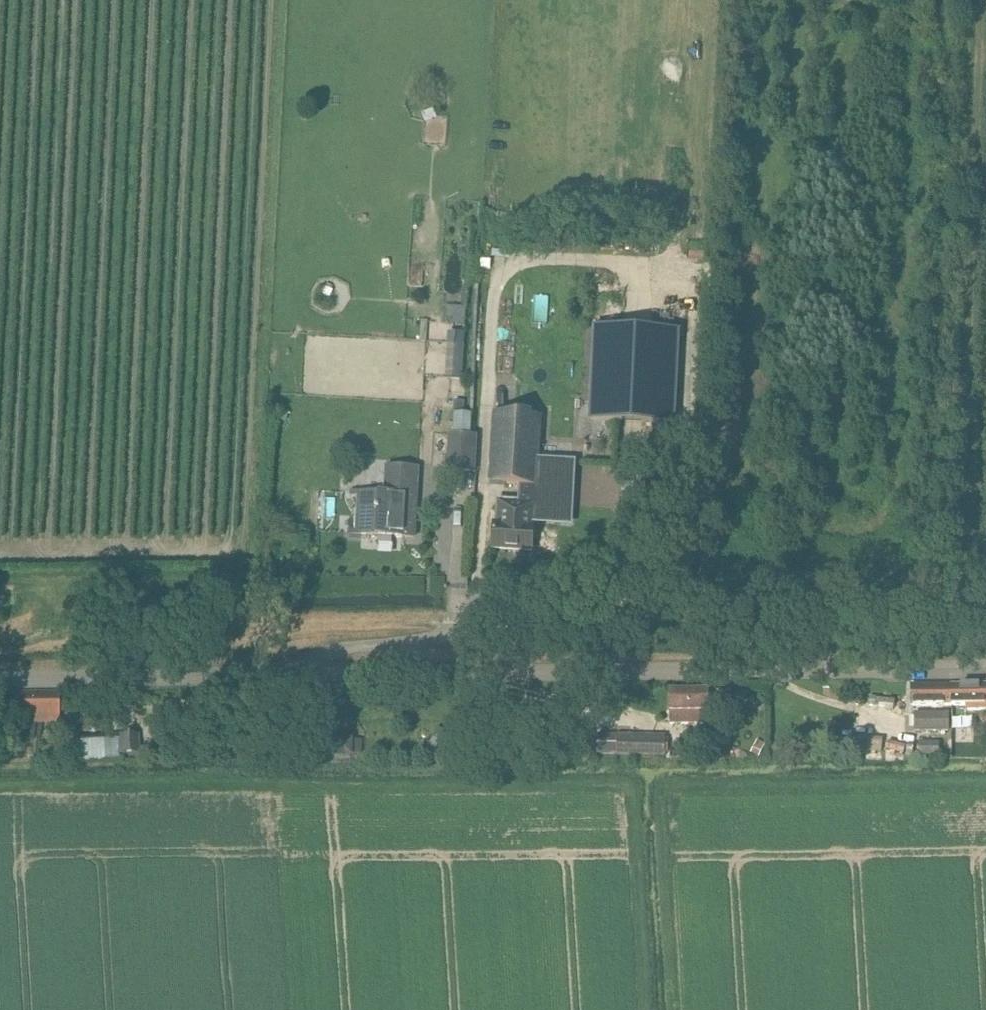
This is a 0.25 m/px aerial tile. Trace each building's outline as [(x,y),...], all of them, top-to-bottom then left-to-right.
[(433,109),(421,114),(424,121),(425,123),(436,119),(436,117),(433,109)] [(480,260),(480,268),(489,269),(490,261),(480,260)] [(322,287),(318,295),(328,299),(331,292),(322,287)] [(444,307),(443,323),(452,324),(465,325),(466,308),(453,307),(444,307)] [(676,422),(679,330),(593,328),(591,420),(676,422)] [(448,344),(447,344),(445,377),(445,380),(463,381),(465,345),(464,345),(464,336),(449,335),(448,343),(448,344)] [(477,435),(471,434),(472,414),(464,414),(465,401),(455,401),(454,413),(453,434),(450,433),(448,470),(475,471),(477,435)] [(275,421),(285,423),(287,412),(278,410),(275,421)] [(494,414),(489,484),(522,486),(521,504),(499,502),(498,524),(494,523),(493,549),(532,551),(533,524),(572,527),(576,461),(538,459),(542,417),(494,414)] [(349,534),(415,538),(419,467),(385,466),(384,493),(351,491),(351,496),(357,496),(355,530),(349,529),(349,534)] [(951,684),(952,706),(966,706),(966,710),(985,710),(985,683),(951,684)] [(912,684),(912,707),(952,706),(951,684),(912,684)] [(708,689),(671,689),(671,723),(709,723),(708,689)] [(58,691),(11,692),(11,707),(11,716),(11,725),(58,724),(58,702),(58,698),(58,692),(58,691)] [(870,698),(869,706),(895,707),(895,699),(870,698)] [(96,707),(71,708),(71,725),(97,724),(96,707)] [(950,731),(950,728),(950,712),(944,712),(915,712),(915,732),(950,731)] [(136,734),(118,735),(119,755),(139,754),(138,734),(136,734)] [(596,754),(618,755),(641,755),(641,734),(619,734),(597,734),(596,754)] [(641,734),(641,755),(664,756),(665,734),(641,734)] [(90,736),(60,738),(61,759),(71,758),(71,761),(71,762),(71,765),(119,763),(119,761),(119,760),(119,755),(118,735),(117,735),(90,736)] [(353,737),(333,737),(333,757),(353,757),(353,755),(361,755),(361,740),(353,740),(353,737)] [(883,738),(867,737),(866,747),(883,747),(883,738)] [(221,738),(211,738),(212,747),(213,747),(222,746),(221,738)] [(757,740),(750,754),(759,758),(765,744),(757,740)] [(886,750),(898,754),(903,755),(906,746),(889,741),(886,750)] [(940,741),(919,742),(919,755),(940,755),(940,741)] [(905,757),(905,758),(911,759),(912,757),(914,744),(907,743),(905,757)]
